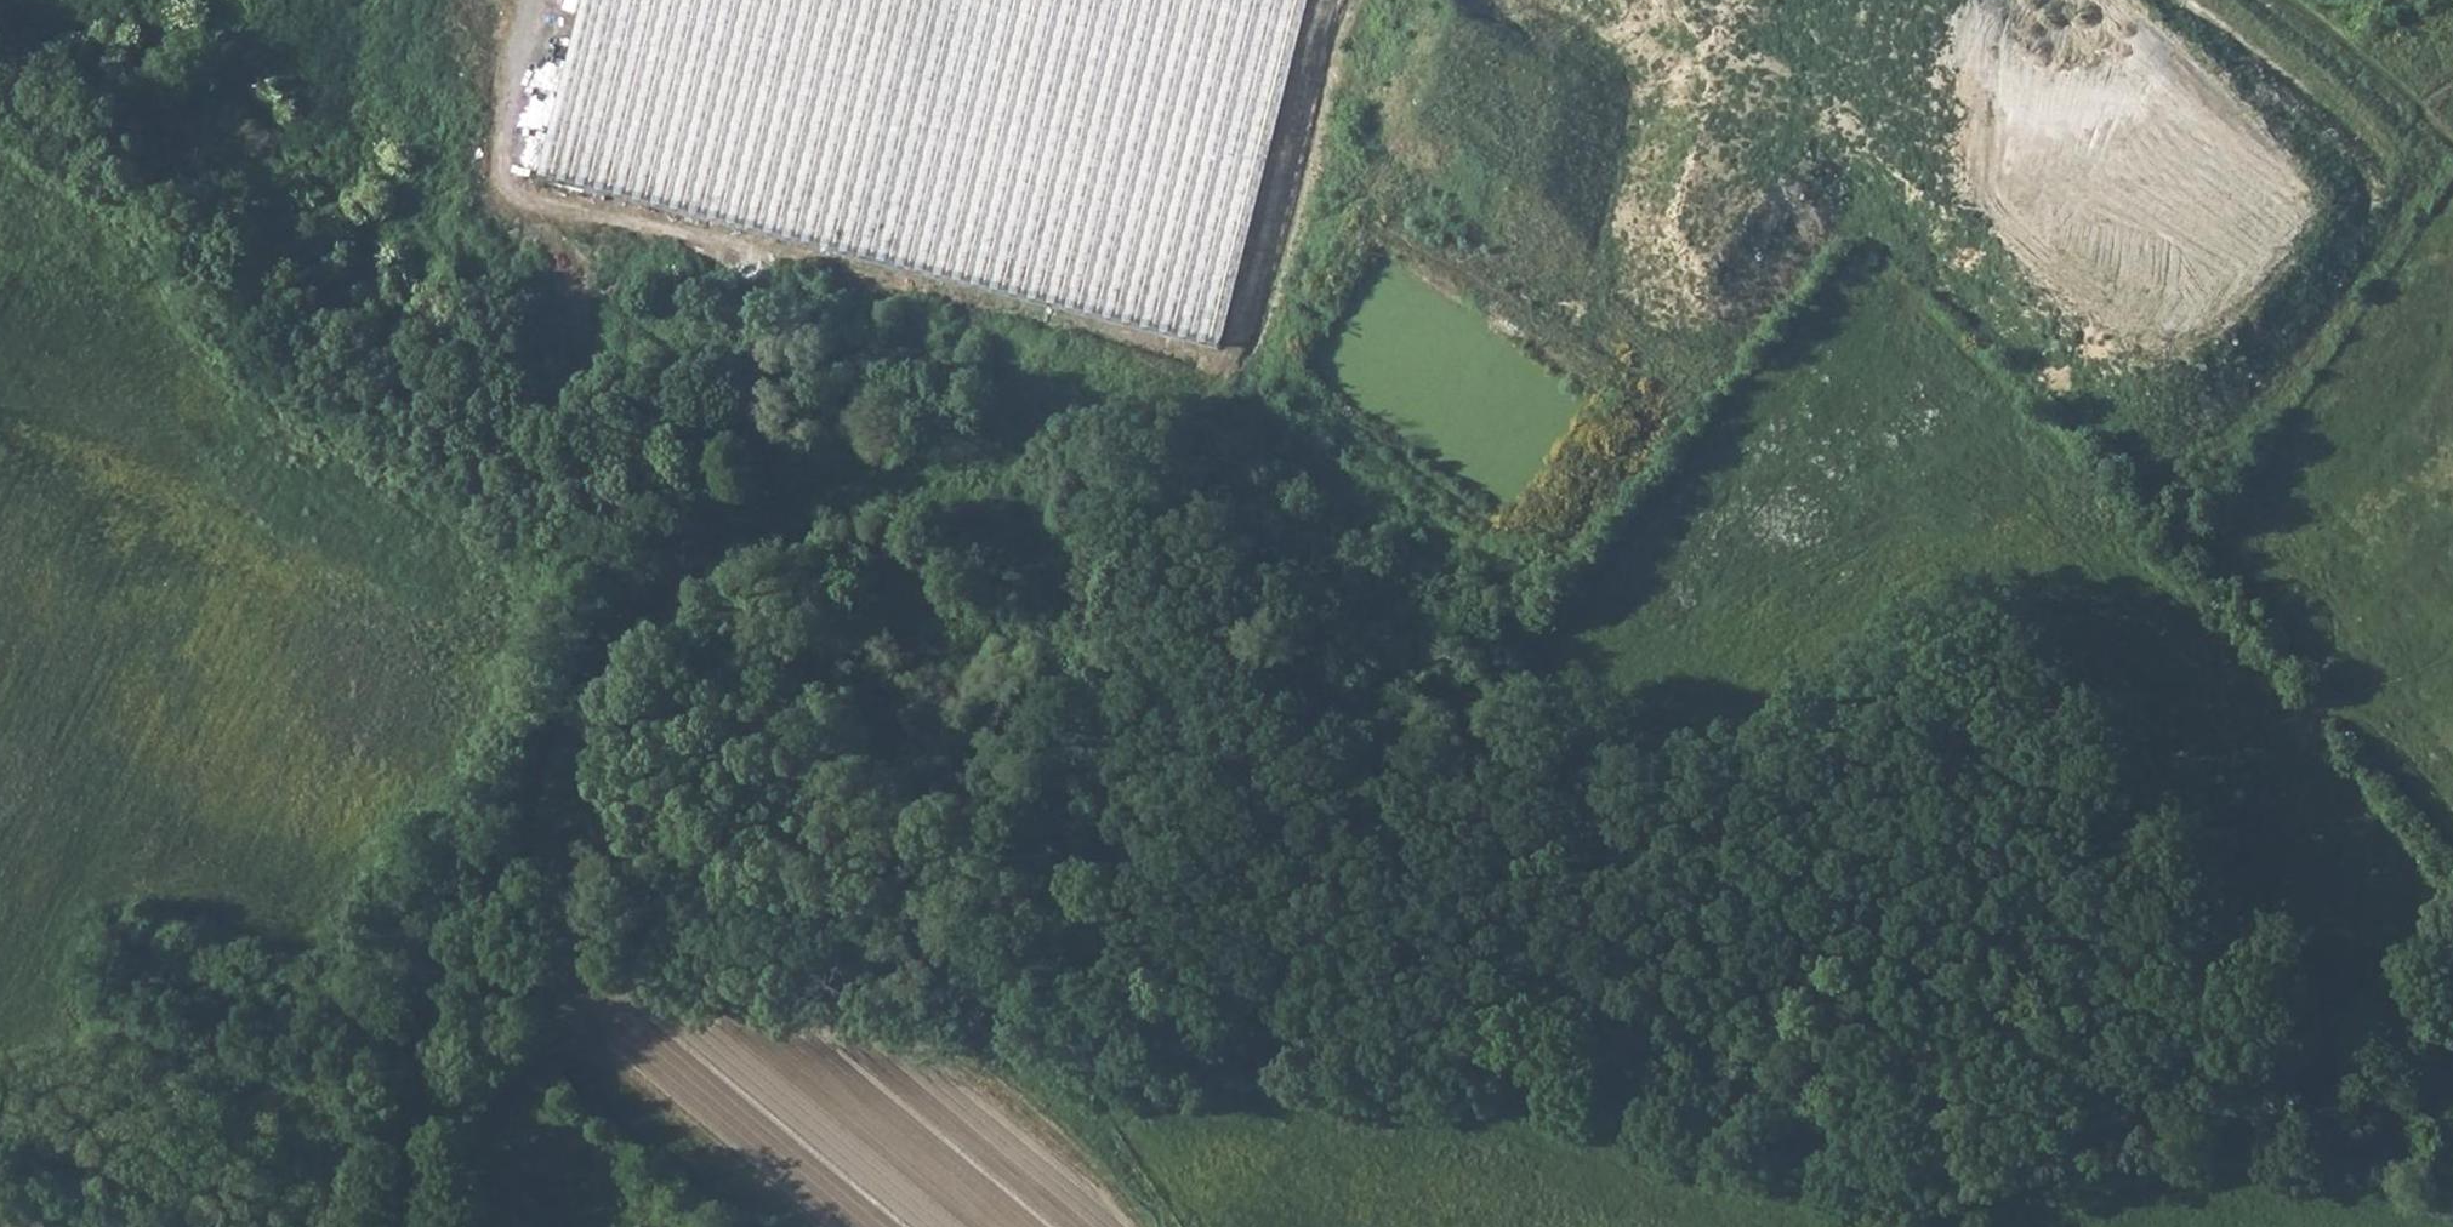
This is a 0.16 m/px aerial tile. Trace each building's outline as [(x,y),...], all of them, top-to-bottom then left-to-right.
[(536,173),(1218,344),(1305,0),(581,0),(536,173)]
